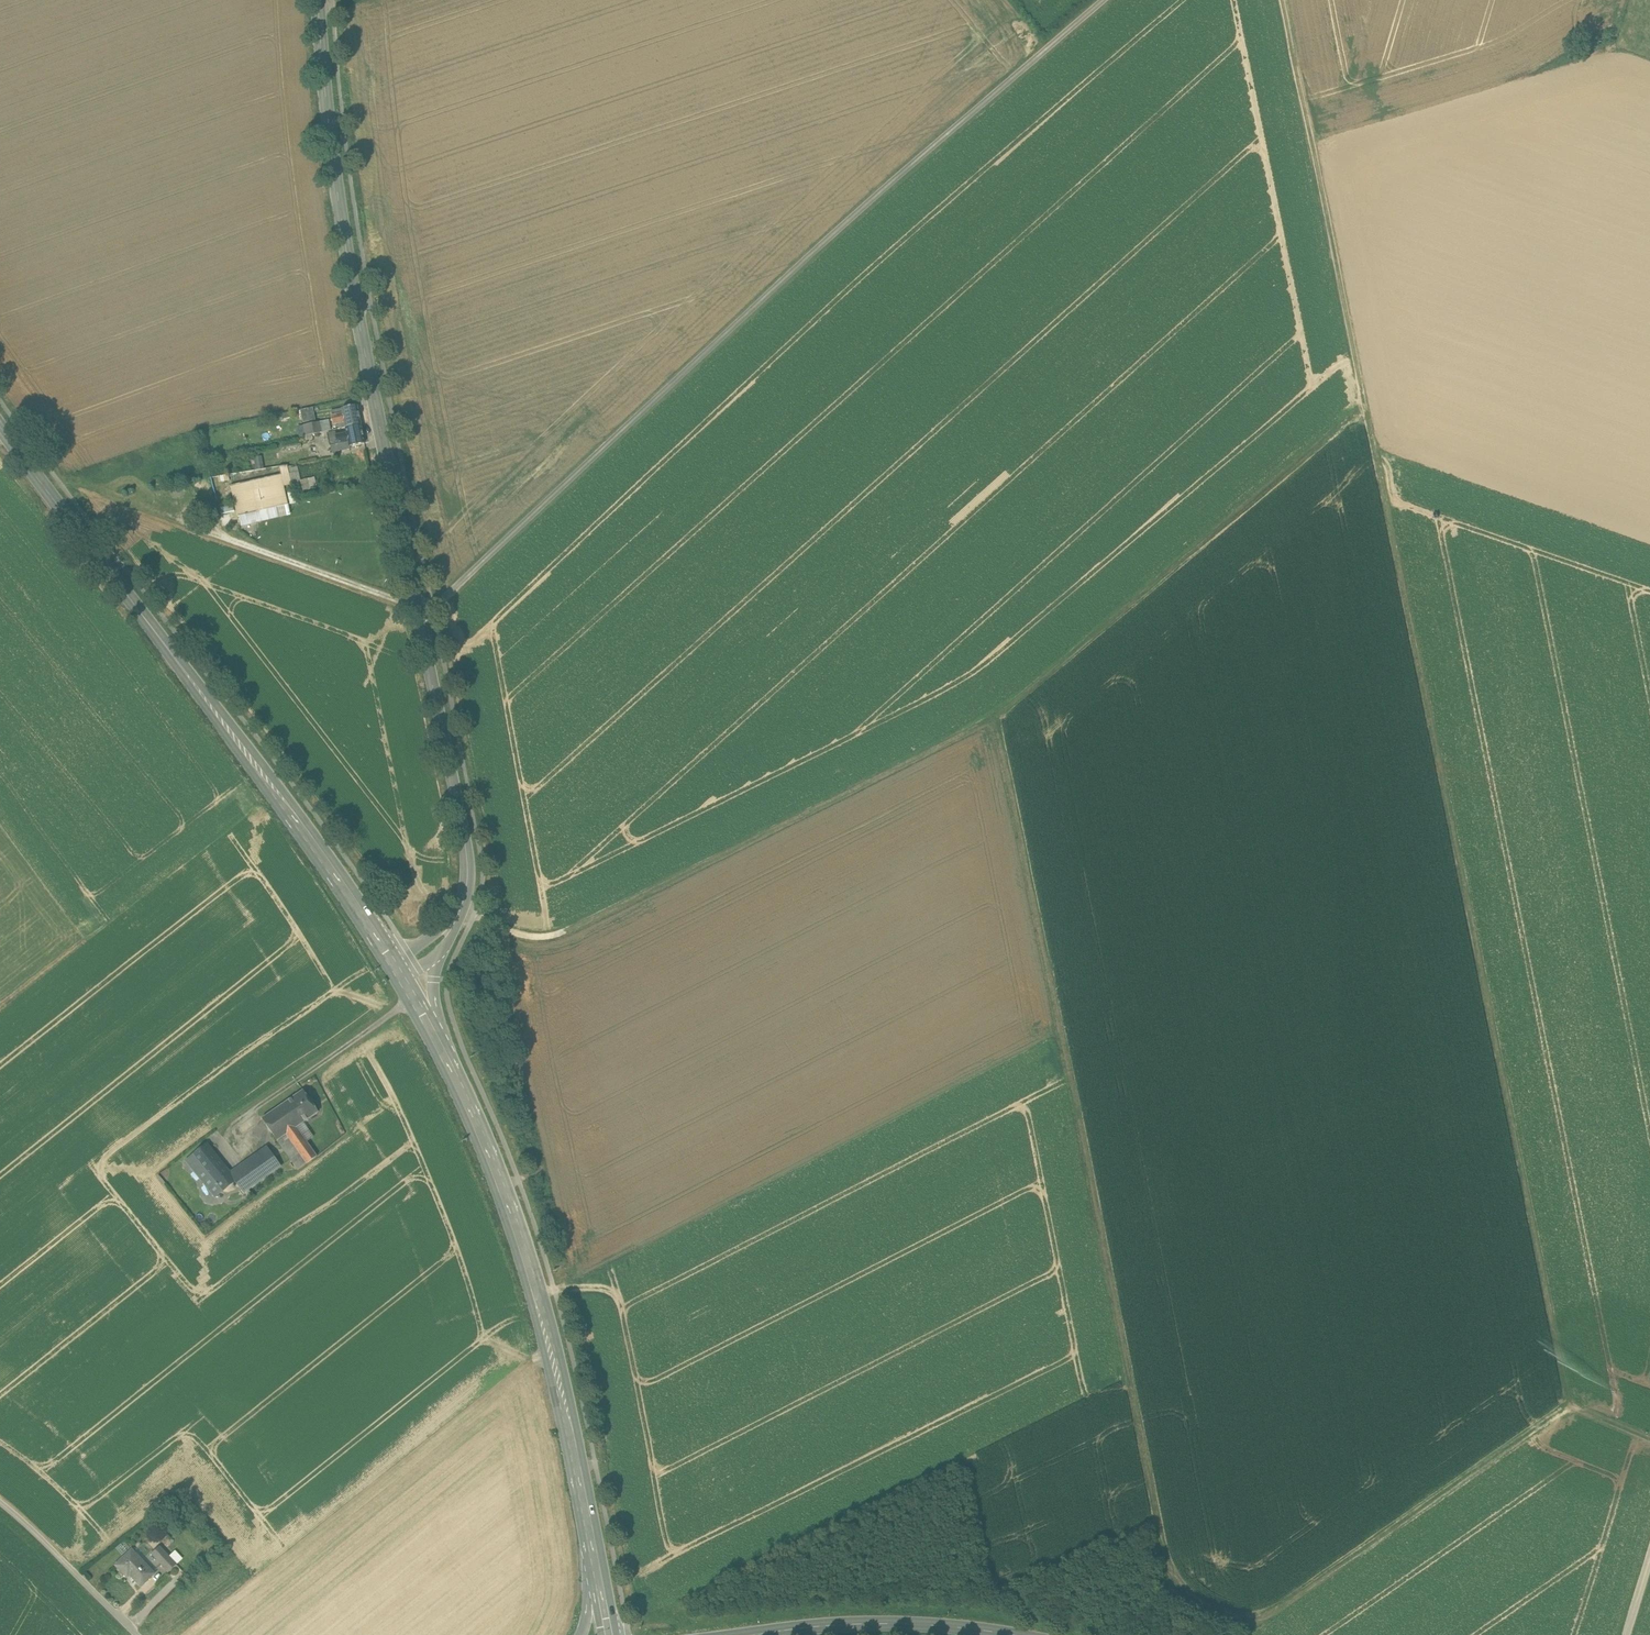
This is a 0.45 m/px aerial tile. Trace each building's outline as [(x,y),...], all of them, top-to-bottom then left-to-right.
[(357,406),(334,410),(335,415),(332,416),(332,420),(331,420),(331,421),(333,421),(333,424),(338,424),(339,429),(346,427),(361,424),(357,406)] [(313,407),(300,410),(303,422),(316,420),(313,407)] [(329,420),(303,425),(305,436),(312,434),(331,430),(329,420)] [(361,424),(346,427),(347,433),(336,435),(335,435),(337,444),(349,442),(350,447),(365,444),(361,424)] [(335,432),(329,434),(331,445),(337,444),(335,435),(336,435),(335,432)] [(254,455),(255,468),(263,467),(262,455),(254,455)] [(281,474),(283,484),(300,480),(298,471),(289,473),(287,464),(280,466),(281,473),(281,474)] [(262,473),(262,475),(273,474),(272,467),(255,468),(255,474),(262,473)] [(281,473),(256,479),(256,480),(263,509),(263,510),(288,504),(283,484),(281,474),(281,473)] [(308,479),(310,488),(317,487),(315,477),(308,479)] [(256,479),(231,485),(238,516),(263,510),(263,509),(256,480),(256,479)] [(303,490),(310,488),(308,479),(301,481),(303,490)] [(303,1090),(281,1105),(296,1127),(319,1112),(303,1089),(303,1090)] [(296,1127),(281,1105),(262,1118),(298,1169),(317,1156),(296,1127)] [(215,1196),(235,1180),(230,1173),(207,1145),(187,1161),(215,1196)] [(267,1147),(230,1173),(235,1180),(237,1183),(273,1157),(274,1156),(267,1147)] [(273,1157),(237,1183),(245,1192),(279,1167),(273,1157)] [(170,1557),(159,1546),(152,1553),(163,1565),(162,1565),(169,1572),(177,1564),(170,1557)] [(154,1573),(132,1549),(116,1565),(127,1577),(130,1574),(141,1586),(154,1573)] [(170,1557),(177,1564),(183,1559),(176,1551),(170,1557)]
